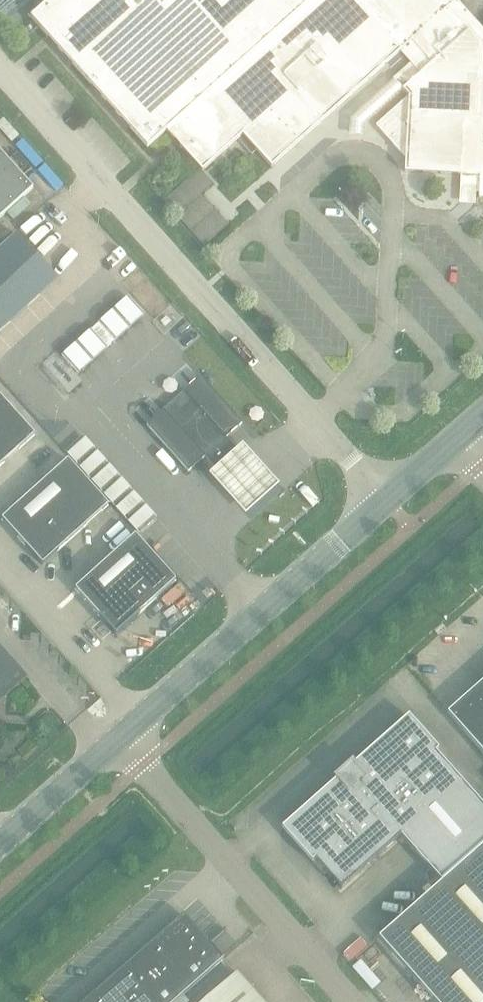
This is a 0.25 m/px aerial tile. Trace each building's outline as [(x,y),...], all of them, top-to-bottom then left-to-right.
[(482,199),(482,30),(457,1),(459,0),(51,0),(31,18),(147,148),(166,132),(202,172),(242,136),(271,168),(400,53),(410,64),(393,80),(409,97),(376,127),(405,160),(404,173),(461,176),(460,192),(459,204),(475,205),(476,193),(479,193),(479,198),(482,199)] [(32,189),(0,153),(0,218),(32,189)] [(0,250),(0,332),(57,280),(16,235),(0,250)] [(226,439),(240,426),(242,424),(200,377),(147,426),(188,472),(205,458),(213,466),(234,447),(226,439)] [(35,436),(0,397),(0,467),(35,436)] [(264,465),(244,443),(211,472),(232,495),(247,511),(279,482),(264,465)] [(67,460),(1,520),(42,566),(109,506),(67,460)] [(135,535),(74,589),(115,635),(176,580),(135,535)] [(22,680),(0,655),(0,695),(5,690),(7,693),(22,680)] [(447,713),(482,754),(482,682),(447,713)] [(335,778),(340,783),(288,829),(341,889),(401,837),(441,883),(482,846),(482,806),(435,752),(408,722),(356,768),(352,763),(335,778)] [(441,883),(378,939),(434,1001),(482,1001),(482,846),(441,883)] [(85,1001),(176,1001),(224,960),(209,944),(184,915),(94,994),(85,1001)] [(237,973),(204,1001),(262,1001),(237,973)]
